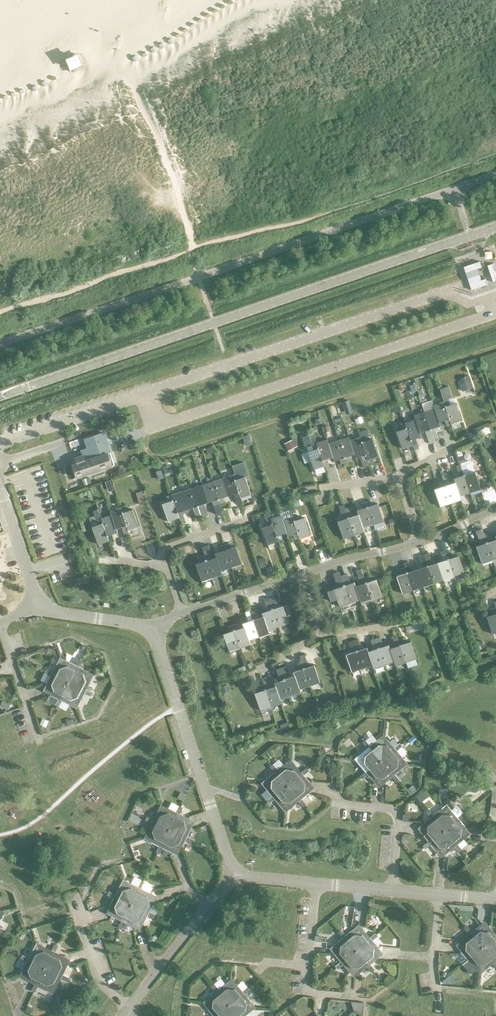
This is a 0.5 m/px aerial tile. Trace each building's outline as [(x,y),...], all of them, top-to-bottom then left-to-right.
[(77,55),(66,59),(71,72),(77,70),(77,69),(82,67),(77,55)] [(482,268),(480,262),(463,267),(465,273),(482,268)] [(493,264),(487,266),(493,283),(495,282),(495,274),(493,264)] [(487,285),(485,279),(469,284),(471,290),(487,285)] [(473,388),(470,381),(460,384),(462,392),(473,388)] [(448,386),(439,389),(444,402),(451,424),(462,421),(456,403),(450,405),(449,400),(448,398),(451,397),(448,386)] [(347,400),(342,402),(344,409),(350,407),(347,400)] [(444,402),(433,405),(434,409),(435,409),(439,423),(439,422),(445,421),(447,426),(451,424),(444,402)] [(434,409),(424,412),(432,435),(433,439),(433,440),(438,438),(437,433),(435,428),(441,426),(439,422),(439,423),(435,409),(434,409)] [(424,412),(414,416),(415,419),(420,433),(425,431),(428,440),(433,439),(432,435),(424,412)] [(415,419),(405,423),(413,446),(414,450),(418,449),(415,439),(421,437),(420,433),(415,419)] [(402,430),(396,432),(402,449),(413,446),(405,423),(400,424),(402,430)] [(366,430),(358,433),(360,438),(368,461),(368,460),(379,457),(373,439),(370,440),(366,430)] [(76,478),(114,465),(103,433),(84,439),(88,451),(81,453),(82,456),(74,459),(76,464),(72,465),(76,478)] [(309,435),(302,438),(305,447),(312,445),(310,438),(309,435)] [(313,450),(308,452),(313,469),(324,466),(317,443),(314,437),(310,438),(312,445),(313,450)] [(348,437),(338,440),(346,463),(351,461),(349,456),(354,455),(355,455),(350,441),(348,437)] [(294,438),(284,443),(288,450),(297,446),(294,438)] [(350,441),(355,455),(354,455),(356,459),(361,457),(363,462),(361,462),(363,468),(370,466),(368,460),(368,461),(360,438),(350,441)] [(327,440),(317,443),(324,466),(325,470),(330,468),(327,459),(332,458),(328,443),(327,440)] [(328,443),(332,458),(333,461),(339,459),(341,465),(346,463),(338,440),(328,443)] [(489,440),(483,442),(485,448),(491,446),(489,440)] [(465,462),(460,463),(460,464),(460,465),(462,470),(470,493),(481,489),(475,472),(471,462),(470,460),(465,462)] [(243,462),(232,466),(234,474),(233,475),(240,497),(251,494),(245,476),(247,475),(243,462)] [(460,496),(470,493),(462,470),(460,465),(456,466),(459,477),(454,479),(455,483),(455,482),(460,496)] [(158,479),(164,477),(161,470),(156,472),(158,479)] [(233,475),(222,478),(228,496),(233,494),(237,503),(242,502),(240,497),(233,475)] [(447,475),(442,476),(443,481),(451,504),(462,500),(460,496),(455,482),(455,483),(450,484),(447,475)] [(89,477),(82,480),(84,485),(91,483),(89,477)] [(222,478),(212,482),(220,504),(225,503),(223,497),(228,496),(222,478)] [(451,504),(443,481),(439,483),(440,487),(435,489),(440,507),(451,504)] [(212,482),(202,485),(208,502),(211,501),(216,515),(221,513),(219,505),(220,504),(212,482)] [(202,485),(192,488),(199,511),(202,519),(206,517),(204,510),(202,504),(208,502),(202,485)] [(192,488),(181,492),(187,510),(193,508),(194,513),(196,517),(200,515),(199,511),(192,488)] [(181,492),(171,495),(178,518),(181,524),(185,522),(183,516),(182,514),(188,512),(187,510),(181,492)] [(168,502),(162,504),(168,521),(178,518),(171,495),(166,497),(168,502)] [(302,499),(293,502),(295,507),(303,504),(302,499)] [(370,500),(365,502),(373,525),(384,521),(378,503),(372,505),(370,500)] [(373,525),(365,502),(361,503),(362,508),(357,510),(358,514),(363,528),(373,525)] [(354,535),(346,513),(344,505),(339,507),(343,519),(338,521),(344,539),(354,535)] [(125,506),(120,508),(128,531),(138,527),(132,509),(127,511),(125,506)] [(358,514),(353,516),(350,507),(345,509),(347,513),(346,513),(354,535),(365,532),(363,528),(358,514)] [(116,529),(121,527),(123,532),(124,536),(129,535),(127,531),(128,531),(120,508),(110,511),(111,515),(116,529)] [(98,525),(92,527),(98,545),(108,541),(101,518),(98,509),(93,510),(96,520),(98,525)] [(290,510),(280,514),(281,515),(282,519),(286,533),(287,537),(293,535),(295,540),(300,539),(292,516),(290,510)] [(267,526),(262,528),(267,545),(278,542),(270,519),(268,513),(263,514),(266,520),(267,526)] [(297,514),(292,516),(300,539),(310,535),(305,518),(298,520),(297,514)] [(111,515),(101,518),(108,541),(113,539),(112,534),(117,533),(116,529),(111,515)] [(281,515),(270,519),(278,542),(283,540),(281,535),(286,533),(282,519),(281,515)] [(492,560),(485,538),(484,534),(482,528),(476,531),(479,540),(480,539),(482,544),(476,546),(482,563),(492,560)] [(491,541),(489,532),(484,534),(485,538),(492,560),(495,559),(495,539),(491,541)] [(228,543),(224,545),(231,568),(242,564),(236,547),(230,549),(228,543)] [(205,556),(212,578),(222,575),(221,571),(216,557),(213,559),(208,545),(202,547),(205,556)] [(231,568),(224,545),(218,547),(220,552),(215,554),(216,557),(221,571),(231,568)] [(451,552),(446,554),(454,577),(464,573),(458,555),(453,557),(451,552)] [(443,580),(438,562),(432,564),(431,559),(429,553),(424,555),(433,583),(443,580)] [(443,561),(438,562),(443,580),(454,577),(446,554),(445,554),(441,555),(443,561)] [(433,583),(424,555),(419,557),(421,562),(422,567),(417,569),(423,587),(433,583)] [(212,578),(205,556),(200,558),(201,562),(196,564),(202,582),(212,578)] [(264,557),(258,559),(261,568),(267,566),(264,557)] [(423,587),(417,569),(412,571),(409,562),(404,564),(405,567),(411,584),(413,590),(423,587)] [(411,584),(405,567),(400,569),(402,574),(396,576),(402,594),(413,590),(411,584)] [(361,584),(356,586),(360,599),(360,600),(361,603),(372,600),(364,578),(363,574),(362,572),(361,568),(356,570),(358,575),(359,579),(361,584)] [(332,588),(327,590),(330,601),(336,599),(338,607),(350,603),(342,581),(341,581),(338,571),(332,573),(336,586),(332,588)] [(347,574),(340,577),(341,581),(342,581),(350,603),(360,600),(360,599),(356,586),(355,582),(350,583),(347,574)] [(369,576),(364,578),(372,600),(382,596),(376,579),(370,581),(369,576)] [(274,597),(269,599),(270,601),(271,604),(279,627),(289,623),(287,617),(283,605),(277,607),(274,597)] [(278,627),(271,604),(270,601),(265,602),(268,611),(262,613),(263,616),(268,630),(278,627)] [(288,604),(283,605),(287,617),(291,615),(288,604)] [(495,608),(491,610),(492,615),(487,616),(492,634),(495,633),(495,610),(495,608)] [(263,616),(258,618),(255,609),(250,611),(259,637),(269,634),(268,630),(263,616)] [(406,609),(398,612),(400,618),(408,615),(406,609)] [(259,637),(250,611),(245,613),(248,621),(243,623),(244,627),(249,641),(259,637)] [(421,623),(415,625),(417,631),(423,629),(421,623)] [(237,624),(232,625),(240,648),(250,644),(249,641),(244,627),(239,629),(237,624)] [(240,648),(232,625),(227,627),(229,632),(223,634),(229,651),(240,648)] [(390,648),(394,662),(396,666),(406,662),(399,640),(398,640),(397,636),(392,638),(395,646),(390,648)] [(380,637),(375,639),(376,643),(384,666),(394,662),(390,648),(389,644),(383,646),(380,637)] [(403,638),(399,640),(406,662),(416,659),(411,641),(405,643),(403,638)] [(358,639),(353,641),(355,646),(362,668),(372,665),(374,669),(372,665),(373,665),(368,651),(367,647),(361,649),(360,644),(358,639)] [(368,651),(373,665),(372,665),(374,669),(384,666),(376,643),(375,639),(371,641),(372,644),(373,649),(368,651)] [(352,652),(346,654),(352,672),(362,668),(355,646),(353,641),(349,643),(350,647),(352,652)] [(481,641),(474,643),(477,651),(484,648),(481,641)] [(284,643),(274,647),(276,653),(286,649),(284,643)] [(320,683),(314,665),(308,667),(304,655),(300,656),(302,663),(310,686),(320,683)] [(65,660),(61,662),(68,683),(80,660),(78,659),(75,665),(65,660)] [(81,661),(80,660),(68,683),(89,676),(88,672),(78,667),(81,661)] [(23,661),(20,667),(26,670),(29,664),(23,661)] [(68,683),(61,662),(57,663),(52,673),(46,670),(45,672),(68,683)] [(310,686),(302,663),(297,665),(299,670),(293,672),(295,676),(299,689),(300,689),(310,686)] [(283,674),(290,697),(301,693),(300,689),(299,689),(295,676),(290,677),(286,667),(281,668),(283,674)] [(280,700),(290,697),(283,674),(281,668),(276,670),(280,681),(274,683),(275,686),(276,686),(280,700)] [(68,683),(45,672),(44,673),(50,676),(45,686),(47,690),(68,683)] [(89,676),(68,683),(91,695),(92,693),(86,690),(91,680),(89,676)] [(270,688),(268,683),(267,678),(262,680),(264,684),(271,707),(282,704),(280,700),(276,686),(275,686),(270,688)] [(56,706),(68,683),(47,690),(48,694),(49,695),(46,701),(56,706)] [(75,704),(68,683),(56,706),(58,707),(60,704),(61,701),(69,705),(71,706),(75,704)] [(90,696),(91,695),(68,683),(75,704),(79,703),(84,693),(90,696)] [(271,707),(264,684),(259,686),(261,691),(255,693),(260,711),(271,707)] [(226,685),(220,687),(222,694),(228,692),(226,685)] [(3,700),(0,707),(8,710),(11,703),(3,700)] [(60,704),(58,707),(65,711),(69,705),(61,701),(60,704)] [(42,717),(39,724),(45,727),(49,720),(42,717)] [(413,736),(408,740),(412,745),(417,740),(413,736)] [(381,761),(383,739),(378,739),(370,746),(366,740),(364,742),(381,761)] [(383,739),(381,761),(401,745),(399,743),(394,748),(387,740),(383,739)] [(359,755),(358,759),(381,761),(364,742),(363,743),(367,748),(359,755)] [(402,746),(401,745),(381,761),(403,764),(403,759),(396,751),(402,746)] [(381,761),(358,759),(358,764),(365,772),(359,777),(361,778),(381,761)] [(381,761),(361,778),(362,780),(367,775),(374,783),(379,784),(381,761)] [(381,761),(379,784),(383,784),(391,777),(396,783),(397,781),(381,761)] [(403,764),(381,761),(397,781),(399,780),(394,775),(403,768),(403,764)] [(272,765),(271,766),(287,786),(290,764),(285,763),(277,770),(272,765)] [(290,764),(287,786),(307,769),(306,768),(301,772),(294,764),(290,764)] [(266,779),(265,784),(287,786),(271,766),(269,767),(274,773),(266,779)] [(307,769),(287,786),(310,788),(310,784),(303,775),(309,771),(307,769)] [(265,784),(265,788),(272,797),(266,801),(267,803),(287,786),(265,784)] [(287,786),(267,803),(269,804),(274,800),(281,808),(285,808),(287,786)] [(287,786),(285,808),(290,809),(298,802),(302,807),(304,806),(287,786)] [(310,788),(287,786),(304,806),(305,805),(301,799),(309,792),(310,788)] [(413,786),(406,791),(410,795),(416,790),(413,786)] [(440,788),(439,797),(446,798),(447,789),(440,788)] [(169,830),(180,807),(179,806),(176,812),(166,808),(162,809),(169,830)] [(180,807),(169,830),(190,823),(189,819),(179,814),(182,808),(180,807)] [(444,831),(446,809),(441,808),(433,815),(429,810),(427,811),(444,831)] [(169,830),(162,809),(158,810),(153,820),(146,817),(145,818),(169,830)] [(450,809),(446,809),(444,831),(464,815),(462,813),(457,818),(450,809)] [(422,825),(421,829),(444,831),(427,811),(426,812),(430,818),(422,825)] [(465,816),(464,815),(444,831),(466,833),(466,829),(460,821),(465,816)] [(169,830),(145,818),(145,820),(151,823),(146,833),(147,837),(169,830)] [(192,827),(190,823),(169,830),(192,842),(193,840),(187,837),(192,827)] [(444,831),(421,829),(421,833),(428,842),(422,846),(424,848),(444,831)] [(157,853),(169,830),(147,837),(149,841),(158,846),(155,852),(157,853)] [(176,851),(169,830),(157,853),(159,854),(162,848),(172,853),(176,851)] [(191,844),(192,842),(169,830),(176,851),(180,850),(185,840),(191,844)] [(444,831),(424,848),(425,849),(430,845),(437,853),(442,854),(444,831)] [(460,851),(444,831),(442,854),(446,854),(454,847),(459,852),(460,851)] [(466,838),(466,833),(444,831),(460,851),(462,850),(457,845),(466,838)] [(147,859),(144,865),(150,867),(153,862),(147,859)] [(128,882),(124,884),(131,905),(143,882),(141,881),(138,887),(128,882)] [(144,883),(143,882),(131,905),(152,898),(151,894),(146,891),(141,889),(143,886),(144,883)] [(143,886),(141,889),(146,891),(151,894),(154,888),(144,883),(143,886)] [(131,905),(124,884),(120,885),(115,895),(109,892),(108,893),(131,905)] [(131,905),(108,893),(107,895),(113,898),(108,908),(110,912),(131,905)] [(152,898),(131,905),(154,917),(155,915),(149,912),(154,902),(152,898)] [(131,905),(110,912),(111,916),(121,921),(118,927),(119,928),(131,905)] [(131,905),(119,928),(121,929),(124,923),(134,928),(138,926),(131,905)] [(153,919),(154,917),(131,905),(138,926),(142,925),(147,915),(153,919)] [(482,948),(484,926),(480,925),(471,932),(467,927),(465,928),(482,948)] [(484,926),(482,948),(495,936),(495,934),(488,926),(484,926)] [(356,951),(358,929),(354,928),(345,935),(341,930),(339,931),(356,951)] [(482,948),(465,928),(464,929),(468,935),(460,941),(459,946),(482,948)] [(362,929),(358,929),(356,951),(376,935),(375,933),(369,938),(362,929)] [(334,945),(334,949),(356,951),(339,931),(338,932),(342,938),(334,945)] [(110,933),(107,939),(113,942),(115,936),(110,933)] [(377,936),(376,935),(356,951),(378,953),(379,949),(372,941),(377,936)] [(482,948),(495,949),(495,936),(482,948)] [(44,968),(56,945),(54,944),(51,951),(42,946),(37,947),(44,968)] [(58,946),(56,945),(44,968),(66,961),(64,957),(55,952),(58,946)] [(482,948),(459,946),(459,950),(466,958),(460,963),(462,964),(482,948)] [(44,968),(37,947),(33,948),(28,958),(22,955),(21,957),(44,968)] [(480,970),(482,948),(462,964),(463,966),(470,974),(475,970),(480,970)] [(480,970),(484,971),(492,964),(495,968),(495,965),(482,948),(480,970)] [(482,948),(495,965),(495,962),(495,961),(495,949),(482,948)] [(356,951),(334,949),(333,953),(340,962),(335,966),(336,968),(356,951)] [(356,951),(336,968),(337,969),(343,965),(350,973),(354,974),(356,951)] [(356,951),(354,974),(358,974),(367,967),(371,973),(373,971),(356,951)] [(378,953),(356,951),(373,971),(374,970),(370,965),(378,958),(378,953)] [(44,968),(21,957),(20,958),(27,962),(22,971),(23,975),(44,968)] [(66,961),(44,968),(68,980),(69,978),(62,975),(67,966),(66,961)] [(33,991),(44,968),(23,975),(24,979),(34,984),(31,991),(33,991)] [(44,968),(33,991),(35,992),(38,986),(47,991),(52,990),(44,968)] [(68,980),(44,968),(52,990),(56,988),(60,979),(67,982),(68,980)] [(220,979),(214,984),(216,987),(218,989),(222,986),(225,984),(220,979)] [(229,1005),(231,983),(226,983),(225,984),(222,986),(218,989),(216,987),(214,984),(212,985),(229,1005)] [(231,983),(229,1005),(249,989),(247,987),(242,992),(235,983),(231,983)] [(207,999),(206,1003),(229,1005),(212,985),(210,987),(215,992),(207,999)] [(250,990),(249,989),(229,1005),(251,1007),(251,1003),(244,995),(250,990)] [(206,1003),(206,1008),(213,1015),(212,1015),(216,1015),(229,1005),(206,1003)] [(363,1004),(350,1003),(353,1012),(363,1004)] [(353,1012),(360,1015),(362,1015),(363,1004),(353,1012)] [(229,1005),(216,1015),(228,1015),(229,1005)] [(229,1005),(228,1015),(238,1015),(229,1005)] [(229,1005),(238,1015),(245,1015),(251,1012),(251,1007),(229,1005)] [(26,1006),(23,1012),(29,1014),(32,1009),(26,1006)]
